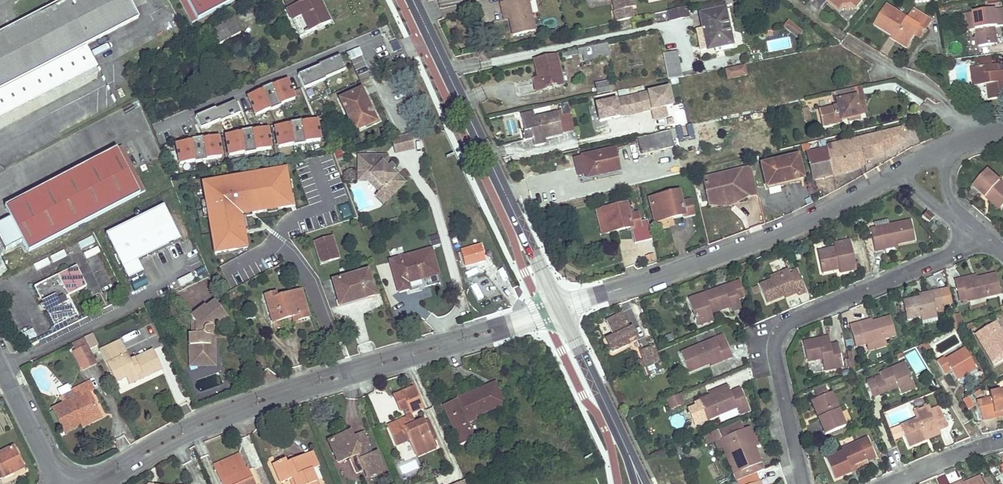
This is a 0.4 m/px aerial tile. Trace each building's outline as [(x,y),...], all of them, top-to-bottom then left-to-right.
[(0,33),(0,89),(83,47),(139,18),(130,0),(63,0),(23,21),(5,30),(0,33)] [(193,25),(238,0),(179,0),(193,25)] [(300,37),(330,23),(319,0),(314,3),(313,0),(294,0),(286,4),(288,9),(287,9),(300,37)] [(527,0),(504,0),(504,2),(500,3),(503,16),(508,15),(508,19),(512,36),(534,31),(527,0)] [(612,12),(611,12),(614,22),(633,18),(631,8),(635,7),(633,0),(610,0),(612,12)] [(700,14),(723,9),(721,0),(716,0),(698,4),(700,14)] [(812,2),(818,8),(826,0),(814,0),(812,2)] [(997,10),(997,1),(990,1),(989,9),(997,10)] [(909,19),(888,6),(876,25),(894,36),(908,45),(915,35),(920,27),(925,30),(932,21),(915,10),(909,19)] [(682,8),(666,11),(668,21),(684,18),(682,8)] [(732,44),(733,44),(725,9),(723,9),(700,14),(703,29),(697,30),(701,51),(715,48),(732,44)] [(967,14),(969,31),(977,30),(979,47),(997,44),(995,27),(1002,26),(1002,18),(1001,9),(967,14)] [(232,16),(209,29),(217,45),(241,32),(232,16)] [(801,33),(789,23),(785,28),(797,38),(801,33)] [(925,30),(920,27),(915,35),(920,38),(925,30)] [(894,36),(891,39),(907,48),(908,45),(894,36)] [(606,44),(582,49),(584,61),(609,56),(606,44)] [(732,44),(715,48),(716,53),(733,49),(732,44)] [(0,89),(0,117),(97,67),(83,47),(0,89)] [(135,61),(146,58),(143,47),(132,50),(135,61)] [(677,53),(663,55),(668,81),(678,79),(682,78),(677,53)] [(556,55),(534,59),(538,77),(533,78),(535,91),(562,86),(556,55)] [(991,56),(976,58),(978,68),(992,65),(991,56)] [(345,70),(341,58),(320,67),(321,69),(302,76),(306,88),(326,80),(325,78),(345,70)] [(972,68),(974,87),(988,85),(990,100),(1002,98),(1002,77),(999,77),(998,65),(992,65),(978,68),(972,68)] [(744,66),(726,70),(728,77),(734,75),(735,78),(746,76),(744,66)] [(288,79),(246,96),(255,116),(297,98),(288,79)] [(596,85),(598,95),(610,93),(608,82),(596,85)] [(860,87),(857,88),(859,97),(856,98),(860,115),(866,114),(860,87)] [(857,88),(834,93),(837,106),(819,111),(823,127),(842,123),(841,118),(847,117),(847,118),(860,115),(856,98),(859,97),(857,88)] [(361,89),(340,99),(355,131),(376,121),(361,89)] [(672,106),(668,89),(631,97),(635,115),(652,111),(665,108),(672,106)] [(216,110),(195,118),(201,130),(221,121),(221,122),(241,114),(236,102),(217,111),(216,110)] [(569,105),(559,107),(560,114),(561,116),(568,114),(571,114),(569,105)] [(667,117),(665,108),(652,111),(654,120),(667,117)] [(531,112),(520,115),(524,132),(522,132),(523,141),(532,139),(532,141),(544,139),(561,135),(557,115),(546,117),(545,114),(532,117),(531,112)] [(572,133),(568,114),(561,116),(560,114),(557,115),(561,135),(572,133)] [(318,120),(274,129),(278,150),(322,141),(318,120)] [(714,123),(679,130),(680,135),(714,127),(714,123)] [(884,146),(885,150),(904,140),(901,128),(881,133),(884,144),(884,146)] [(269,129),(224,137),(228,158),(273,150),(269,129)] [(391,137),(393,145),(397,144),(399,151),(414,148),(410,133),(391,137)] [(669,133),(637,139),(640,154),(672,147),(669,133)] [(884,144),(881,133),(859,138),(862,150),(862,154),(864,158),(870,157),(870,154),(881,151),(885,150),(884,146),(884,144)] [(220,136),(175,145),(179,166),(224,157),(220,136)] [(862,150),(859,138),(826,146),(827,149),(830,162),(830,163),(832,174),(850,169),(849,165),(857,163),(864,162),(864,158),(862,154),(862,150)] [(122,147),(5,207),(11,219),(22,241),(28,252),(140,195),(126,168),(131,165),(122,147)] [(342,149),(335,152),(337,159),(344,156),(342,149)] [(613,149),(581,156),(585,175),(598,172),(599,175),(618,171),(613,149)] [(830,162),(827,149),(807,154),(810,168),(813,178),(832,174),(830,163),(830,162)] [(392,194),(404,182),(396,174),(395,175),(392,171),(394,168),(388,162),(388,155),(365,155),(365,158),(358,158),(358,174),(370,174),(384,187),(384,186),(392,194)] [(797,156),(761,165),(766,187),(803,178),(797,156)] [(756,194),(750,168),(742,170),(703,179),(706,193),(708,201),(716,199),(717,203),(728,201),(727,196),(741,193),(746,192),(747,197),(756,194)] [(973,187),(986,198),(989,196),(1002,208),(1002,207),(1002,184),(987,170),(973,187)] [(279,172),(204,185),(215,252),(244,247),(239,214),(284,207),(279,172)] [(375,195),(383,203),(392,194),(384,186),(384,187),(370,174),(358,174),(358,180),(368,180),(379,191),(375,195)] [(668,194),(649,199),(654,218),(670,214),(671,218),(674,218),(685,215),(685,217),(693,214),(692,209),(690,201),(681,203),(679,192),(668,194)] [(731,205),(747,197),(746,192),(741,193),(727,196),(728,201),(717,203),(716,199),(708,201),(709,205),(731,205)] [(1002,208),(989,196),(986,198),(1000,210),(1002,208)] [(347,201),(340,205),(346,216),(353,212),(347,201)] [(615,207),(597,211),(601,230),(617,226),(618,231),(621,230),(631,228),(632,229),(640,228),(639,221),(637,213),(628,216),(626,205),(615,207)] [(180,241),(163,206),(105,235),(128,280),(142,273),(137,262),(180,241)] [(934,217),(927,211),(922,216),(929,222),(934,217)] [(670,214),(654,218),(655,222),(671,218),(670,214)] [(0,224),(0,240),(5,250),(22,241),(11,219),(0,224)] [(876,228),(887,226),(890,226),(889,220),(875,222),(876,228)] [(910,222),(890,226),(887,226),(876,228),(870,230),(874,251),(884,250),(883,248),(896,245),(914,241),(910,222)] [(617,226),(601,230),(602,235),(618,231),(617,226)] [(333,236),(314,241),(321,264),(339,258),(333,236)] [(834,248),(817,252),(820,269),(838,265),(839,270),(839,274),(856,270),(850,241),(833,244),(834,248)] [(481,245),(462,250),(467,266),(480,262),(478,256),(484,254),(481,245)] [(432,249),(391,260),(399,291),(409,288),(408,282),(439,274),(432,249)] [(745,269),(744,263),(736,266),(738,272),(745,269)] [(838,265),(820,269),(821,274),(839,270),(838,265)] [(76,266),(32,288),(40,305),(38,306),(41,313),(44,311),(52,329),(77,316),(66,296),(86,286),(76,266)] [(787,269),(769,277),(770,280),(789,273),(787,269)] [(368,270),(333,280),(339,302),(354,298),(355,301),(376,295),(368,270)] [(770,280),(759,285),(767,304),(783,297),(784,297),(796,292),(797,294),(798,296),(806,293),(797,271),(793,273),(790,275),(789,273),(770,280)] [(963,279),(954,281),(959,302),(967,300),(968,303),(984,299),(1001,295),(996,274),(976,279),(963,282),(963,279)] [(739,281),(688,300),(697,326),(713,321),(711,314),(709,310),(728,304),(729,308),(731,313),(740,309),(737,300),(743,298),(739,281)] [(921,317),(936,314),(944,312),(943,306),(951,304),(948,289),(939,291),(930,293),(931,295),(918,298),(903,301),(907,320),(921,317)] [(276,293),(266,296),(273,323),(293,317),(298,315),(299,321),(309,318),(302,291),(278,298),(276,293)] [(984,299),(968,303),(970,310),(986,306),(984,299)] [(227,316),(215,300),(206,306),(205,304),(190,315),(191,316),(195,321),(195,333),(191,333),(189,332),(189,361),(207,361),(207,350),(215,350),(215,338),(211,339),(211,336),(212,334),(213,332),(213,327),(214,326),(227,316)] [(728,304),(709,310),(711,314),(729,308),(728,304)] [(952,328),(956,327),(961,326),(958,312),(953,313),(949,314),(952,328)] [(621,313),(606,321),(613,336),(614,336),(610,338),(606,340),(612,353),(628,345),(626,341),(636,336),(631,327),(628,328),(621,313)] [(895,336),(889,317),(871,323),(859,326),(859,323),(849,326),(855,348),(866,345),(881,340),(885,339),(895,336)] [(613,336),(606,321),(602,323),(610,338),(613,336)] [(996,322),(975,333),(994,366),(1002,361),(1002,334),(996,322)] [(24,342),(36,336),(32,328),(20,334),(24,342)] [(91,333),(84,336),(88,345),(89,346),(97,343),(91,333)] [(75,351),(73,352),(82,371),(98,363),(89,346),(88,345),(84,336),(72,342),(75,351)] [(638,340),(636,336),(626,341),(628,345),(638,340)] [(714,339),(680,354),(688,373),(709,364),(722,359),(723,361),(732,358),(725,341),(723,336),(714,339)] [(823,339),(803,343),(807,363),(821,360),(823,372),(842,368),(837,344),(830,346),(825,347),(823,339)] [(881,340),(866,345),(867,350),(887,344),(885,339),(881,340)] [(121,341),(101,350),(116,383),(126,378),(129,385),(162,369),(153,350),(131,360),(121,341)] [(653,345),(641,349),(645,357),(647,365),(659,361),(653,345)] [(976,369),(964,348),(945,359),(944,357),(937,361),(944,374),(951,370),(957,380),(976,369)] [(207,361),(189,361),(189,366),(215,366),(215,350),(207,350),(207,361)] [(647,365),(645,357),(639,360),(642,367),(647,365)] [(880,376),(866,382),(872,397),(888,390),(887,387),(897,383),(898,386),(901,393),(916,386),(905,363),(879,373),(880,376)] [(976,369),(957,380),(959,384),(978,373),(976,369)] [(64,403),(52,409),(64,432),(81,424),(79,422),(98,413),(87,392),(93,389),(89,380),(71,389),(75,397),(69,400),(64,403)] [(496,383),(483,388),(492,409),(505,404),(496,383)] [(845,426),(830,393),(827,394),(823,385),(812,390),(816,399),(813,400),(821,417),(818,418),(825,435),(845,426)] [(414,387),(401,392),(407,407),(403,409),(403,410),(407,418),(388,426),(396,446),(410,440),(415,452),(434,444),(433,442),(424,422),(424,421),(415,424),(411,414),(424,409),(414,387)] [(457,400),(443,405),(460,444),(473,439),(467,423),(476,420),(474,416),(492,409),(483,388),(464,396),(467,402),(459,406),(457,400)] [(736,409),(737,411),(739,415),(749,410),(747,407),(740,389),(730,392),(728,389),(716,394),(698,401),(706,421),(736,409)] [(64,390),(59,393),(64,403),(69,400),(64,390)] [(989,393),(991,404),(983,406),(985,419),(995,417),(994,413),(1002,411),(1002,390),(989,393)] [(401,392),(393,396),(400,411),(403,410),(403,409),(407,407),(401,392)] [(679,394),(668,399),(671,408),(683,403),(679,394)] [(464,396),(457,400),(459,406),(467,402),(464,396)] [(974,405),(969,396),(962,400),(968,409),(969,408),(973,406),(974,405)] [(813,400),(810,401),(818,418),(821,417),(813,400)] [(913,413),(916,419),(931,412),(930,410),(929,406),(913,413)] [(930,410),(931,412),(932,416),(941,413),(938,407),(930,410)] [(916,419),(900,426),(909,447),(926,440),(924,435),(938,428),(939,431),(947,428),(941,413),(932,416),(931,412),(916,419)] [(100,417),(98,413),(79,422),(81,424),(82,427),(100,417)] [(437,440),(429,420),(424,422),(433,442),(437,440)] [(752,435),(748,427),(736,432),(732,423),(704,435),(707,444),(718,440),(718,441),(721,448),(725,447),(736,473),(732,474),(735,481),(764,469),(754,447),(750,436),(752,435)] [(924,435),(926,440),(940,434),(939,431),(938,428),(924,435)] [(346,434),(329,442),(338,462),(349,457),(356,473),(363,469),(367,477),(384,470),(376,454),(369,457),(364,447),(369,445),(363,433),(352,437),(350,436),(349,439),(345,437),(346,434)] [(842,451),(825,459),(834,480),(852,472),(849,467),(854,465),(866,459),(867,462),(876,458),(867,438),(858,441),(859,444),(842,451)] [(858,441),(841,449),(842,451),(859,444),(858,441)] [(434,444),(415,452),(417,457),(436,449),(434,444)] [(0,453),(0,480),(3,478),(1,474),(23,464),(15,446),(0,453)] [(725,447),(721,448),(732,474),(736,473),(725,447)] [(273,463),(281,482),(290,478),(293,477),(296,483),(317,483),(311,469),(317,466),(311,450),(294,458),(295,461),(287,464),(286,461),(285,458),(273,463)] [(220,480),(222,483),(254,483),(248,469),(245,470),(238,454),(214,465),(220,480)] [(23,464),(1,474),(3,478),(25,467),(23,464)]
